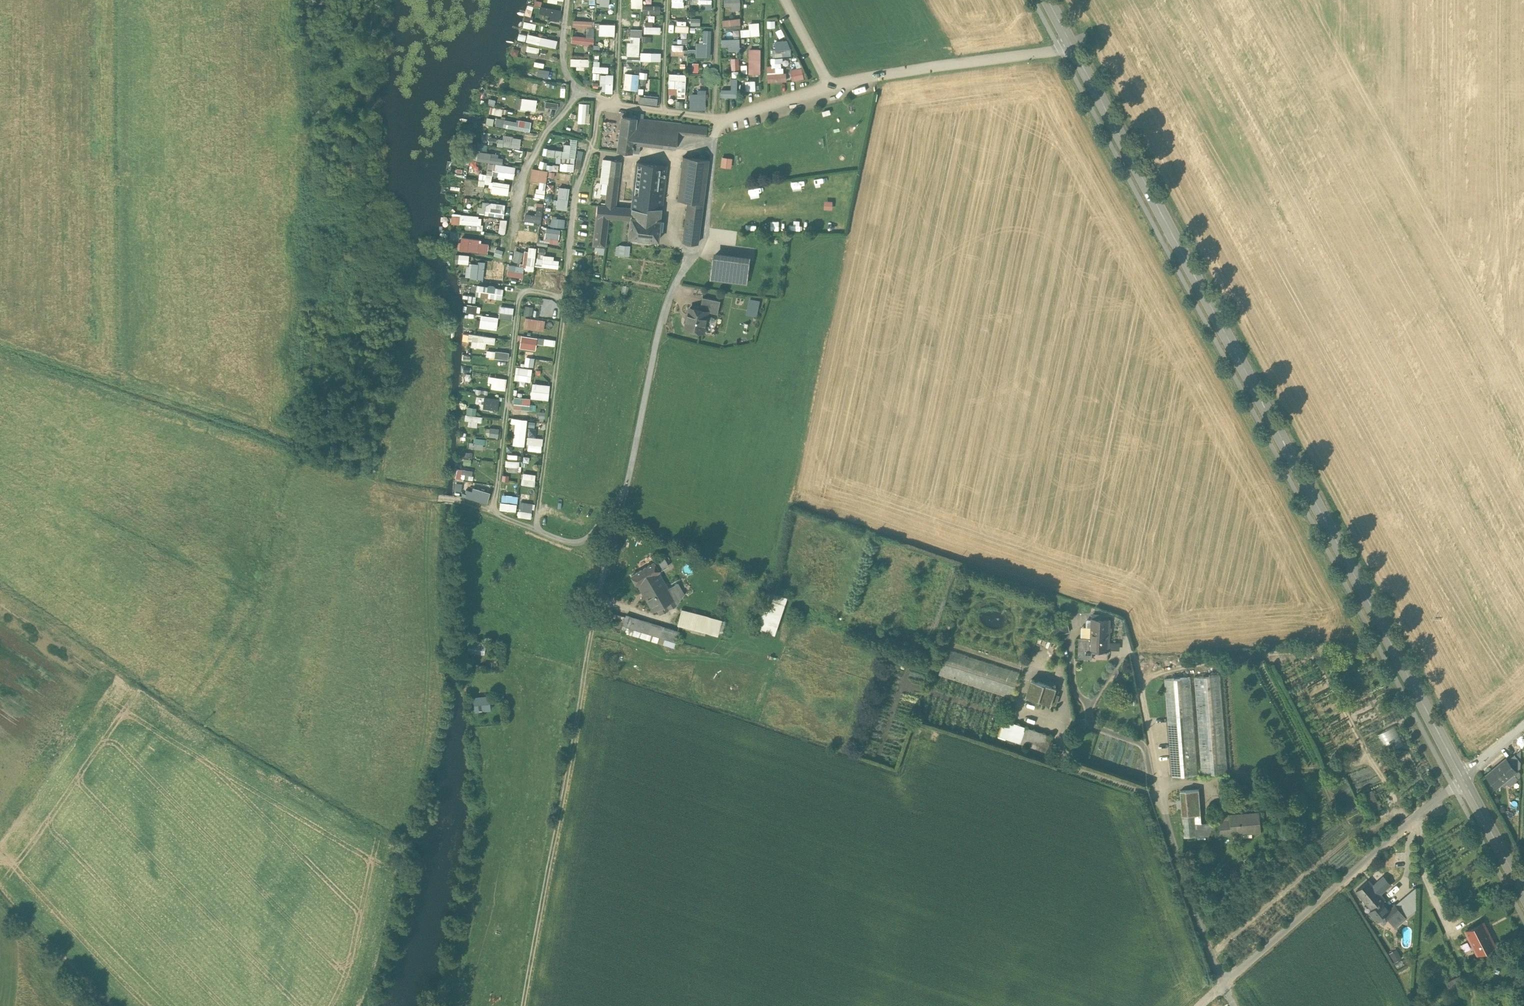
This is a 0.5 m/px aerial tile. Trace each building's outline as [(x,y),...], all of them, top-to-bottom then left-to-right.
[(741,9),(741,0),(723,0),(724,5),(732,4),(732,9),(741,9)] [(642,11),(660,11),(660,3),(642,3),(642,11)] [(560,18),(562,9),(540,4),(538,13),(560,18)] [(661,25),(652,25),(652,20),(644,19),(644,31),(660,31),(661,25)] [(760,34),(760,21),(749,21),(750,27),(741,27),(742,35),(760,34)] [(598,34),(614,34),(615,22),(599,22),(598,34)] [(571,42),(594,43),(594,26),(587,26),(586,35),(571,34),(571,42)] [(630,40),(627,40),(626,53),(639,54),(640,27),(630,27),(630,40)] [(711,54),(710,28),(702,28),(702,40),(695,40),(695,47),(687,47),(687,55),(711,54)] [(729,44),(729,49),(741,49),(740,36),(722,37),(723,45),(729,44)] [(773,40),(774,55),(791,54),(790,39),(773,40)] [(671,54),(686,54),(686,42),(671,42),(671,54)] [(528,44),(526,52),(536,55),(539,47),(528,44)] [(762,72),(761,47),(748,47),(749,72),(762,72)] [(661,59),(661,50),(640,50),(640,59),(661,59)] [(740,68),(740,56),(731,56),(732,68),(740,68)] [(589,65),(590,57),(571,57),(570,64),(589,65)] [(599,64),(599,58),(593,58),(592,70),(608,71),(608,65),(599,64)] [(768,81),(787,80),(787,71),(776,72),(776,67),(782,66),(782,58),(772,58),(772,64),(767,64),(768,81)] [(803,66),(791,68),(792,79),(804,78),(803,66)] [(538,67),(536,74),(548,77),(550,70),(538,67)] [(638,88),(638,71),(624,71),(623,88),(638,88)] [(668,71),(667,93),(685,93),(686,71),(668,71)] [(600,72),(600,90),(613,90),(613,72),(600,72)] [(731,87),(721,87),(721,95),(738,95),(738,76),(732,76),(731,87)] [(748,88),(758,88),(758,80),(747,80),(748,88)] [(689,91),(689,108),(706,108),(706,87),(697,87),(697,91),(689,91)] [(657,103),(658,96),(639,93),(638,100),(657,103)] [(516,97),(515,109),(536,110),(536,97),(516,97)] [(578,122),(590,122),(590,101),(578,101),(578,122)] [(501,115),(502,108),(491,105),(489,112),(501,115)] [(656,119),(622,115),(618,149),(639,152),(640,144),(652,146),(656,119)] [(495,125),(530,130),(531,121),(496,116),(495,125)] [(707,125),(656,119),(652,146),(675,148),(677,132),(706,135),(707,125)] [(503,135),(503,138),(497,138),(497,146),(520,147),(520,136),(503,135)] [(559,169),(573,170),(577,138),(571,137),(570,143),(564,142),(563,149),(543,147),(542,154),(555,156),(555,161),(560,162),(559,169)] [(503,153),(477,152),(477,161),(502,161),(503,153)] [(731,157),(722,156),(721,165),(729,166),(731,157)] [(558,170),(559,163),(540,161),(539,167),(558,170)] [(665,165),(637,161),(630,213),(629,222),(628,235),(657,239),(658,228),(662,229),(663,220),(659,220),(665,165)] [(497,176),(513,178),(515,165),(493,162),(492,169),(498,169),(497,176)] [(620,164),(605,162),(602,184),(607,186),(608,179),(618,180),(620,164)] [(705,167),(681,163),(675,206),(684,207),(699,209),(705,167)] [(538,180),(535,196),(543,197),(549,170),(531,166),(529,178),(538,180)] [(485,182),(489,182),(490,174),(479,172),(477,184),(484,185),(485,182)] [(824,177),(816,177),(816,186),(825,186),(824,177)] [(618,180),(608,179),(607,186),(606,197),(604,209),(614,210),(618,180)] [(508,194),(509,182),(492,180),(491,192),(508,194)] [(555,208),(566,210),(570,186),(559,184),(555,208)] [(825,199),(824,207),(833,208),(833,200),(825,199)] [(482,207),(478,206),(477,212),(503,217),(504,208),(507,209),(508,204),(483,200),(482,207)] [(540,221),(543,204),(537,203),(536,207),(528,206),(525,222),(533,224),(534,220),(540,221)] [(699,209),(684,207),(678,247),(693,249),(699,209)] [(604,209),(597,208),(595,218),(607,219),(629,222),(630,213),(614,210),(604,209)] [(481,216),(452,213),(451,222),(480,225),(481,216)] [(564,227),(566,218),(552,215),(550,224),(564,227)] [(607,219),(595,218),(591,248),(602,249),(607,219)] [(559,242),(560,227),(545,227),(544,241),(559,242)] [(519,240),(537,244),(539,233),(521,230),(519,240)] [(460,250),(488,251),(489,242),(478,242),(478,238),(460,237),(460,250)] [(629,245),(618,244),(617,254),(628,255),(629,245)] [(529,246),(529,250),(524,250),(523,269),(534,270),(535,246),(529,246)] [(496,247),(494,254),(501,257),(504,250),(496,247)] [(522,262),(522,250),(515,250),(514,261),(522,262)] [(455,263),(469,263),(469,254),(455,254),(455,263)] [(558,267),(559,256),(537,254),(536,265),(558,267)] [(713,255),(711,275),(747,280),(750,260),(713,255)] [(466,263),(465,277),(489,279),(489,277),(503,278),(504,263),(493,263),(492,269),(485,269),(485,261),(479,260),(479,264),(466,263)] [(508,264),(507,276),(523,276),(524,265),(508,264)] [(557,288),(558,281),(543,279),(542,285),(557,288)] [(502,298),(503,286),(476,284),(475,295),(502,298)] [(721,300),(703,296),(700,308),(708,310),(718,313),(721,300)] [(757,315),(761,299),(750,296),(746,312),(757,315)] [(541,311),(553,313),(555,299),(542,297),(541,311)] [(467,304),(466,312),(476,312),(476,304),(467,304)] [(512,318),(514,307),(500,305),(498,316),(512,318)] [(525,305),(524,314),(532,315),(533,306),(525,305)] [(700,308),(690,306),(686,328),(704,331),(708,310),(700,308)] [(480,315),(480,327),(497,328),(498,315),(480,315)] [(524,317),(524,328),(544,329),(545,318),(524,317)] [(471,346),(486,348),(486,342),(495,343),(496,336),(469,333),(468,339),(471,339),(471,346)] [(520,336),(520,348),(536,348),(536,343),(546,343),(546,336),(520,336)] [(487,348),(486,355),(508,359),(509,352),(487,348)] [(525,365),(534,367),(535,357),(526,356),(525,365)] [(531,381),(532,367),(516,366),(514,379),(531,381)] [(487,382),(492,382),(491,388),(505,390),(507,378),(488,375),(487,382)] [(548,399),(550,384),(533,381),(530,397),(548,399)] [(482,407),(496,410),(499,398),(484,395),(482,407)] [(513,407),(530,408),(531,397),(513,396),(513,407)] [(467,406),(466,412),(475,414),(476,408),(467,406)] [(477,421),(482,421),(483,415),(465,414),(465,419),(469,420),(468,425),(476,426),(477,421)] [(513,444),(525,445),(526,418),(511,417),(511,422),(514,422),(513,444)] [(485,436),(499,436),(499,427),(486,426),(485,436)] [(529,434),(527,449),(541,451),(543,436),(529,434)] [(473,448),(484,449),(485,438),(474,437),(473,448)] [(507,459),(507,472),(519,472),(519,460),(507,459)] [(522,472),(522,484),(535,485),(535,473),(522,472)] [(472,486),(490,491),(491,486),(473,481),(472,486)] [(490,491),(468,487),(466,498),(487,502),(490,491)] [(501,493),(500,509),(516,511),(518,495),(501,493)] [(532,517),(533,502),(520,501),(518,516),(532,517)] [(663,556),(653,561),(658,570),(668,564),(663,556)] [(658,570),(653,561),(631,574),(636,583),(637,582),(653,610),(665,603),(674,598),(667,587),(657,570),(658,570)] [(683,594),(676,582),(667,587),(674,598),(676,603),(683,594)] [(769,591),(759,629),(774,633),(784,595),(769,591)] [(674,598),(665,603),(668,608),(676,603),(674,598)] [(709,617),(681,609),(678,622),(706,629),(709,617)] [(632,616),(625,614),(622,624),(627,626),(629,626),(632,616)] [(678,631),(632,616),(629,626),(675,641),(678,631)] [(721,620),(709,617),(706,629),(719,632),(721,620)] [(1090,638),(1090,650),(1091,650),(1107,651),(1109,620),(1091,619),(1090,638)] [(1059,631),(1069,630),(1068,620),(1059,620),(1059,631)] [(629,626),(627,626),(625,631),(673,647),(675,641),(629,626)] [(1090,638),(1078,637),(1077,658),(1092,659),(1092,658),(1090,658),(1091,650),(1090,650),(1090,638)] [(482,643),(470,641),(470,654),(481,655),(482,643)] [(1020,672),(947,648),(938,674),(960,681),(959,681),(1011,698),(1020,672)] [(1220,674),(1194,676),(1202,774),(1227,772),(1220,674)] [(1190,677),(1173,678),(1171,678),(1164,679),(1172,776),(1197,774),(1190,677)] [(1055,687),(1031,679),(1026,696),(1050,703),(1054,693),(1055,687)] [(1054,693),(1050,703),(1055,705),(1058,694),(1054,693)] [(489,696),(474,698),(475,711),(491,709),(489,696)] [(1051,736),(1003,720),(998,738),(1045,753),(1051,736)] [(1395,725),(1377,735),(1386,751),(1404,741),(1395,725)] [(1520,761),(1514,754),(1507,760),(1509,762),(1516,771),(1520,767),(1520,761)] [(1507,760),(1506,758),(1486,774),(1496,787),(1506,779),(1515,771),(1516,771),(1509,762),(1507,760)] [(1519,777),(1515,771),(1506,779),(1511,784),(1519,777)] [(1199,789),(1180,791),(1182,815),(1201,814),(1199,789)] [(1259,812),(1230,814),(1230,820),(1215,821),(1216,834),(1261,831),(1259,812)] [(1216,834),(1215,821),(1202,822),(1201,814),(1182,815),(1183,837),(1216,834)] [(1378,890),(1368,879),(1355,890),(1361,897),(1363,899),(1372,909),(1382,901),(1385,899),(1381,894),(1378,890)] [(1415,887),(1395,904),(1406,917),(1416,909),(1415,887)] [(1406,917),(1395,904),(1389,909),(1382,901),(1372,909),(1369,911),(1377,920),(1383,914),(1384,915),(1385,914),(1395,926),(1406,917)] [(1495,945),(1483,921),(1466,930),(1478,953),(1483,951),(1495,945)] [(1465,981),(1460,971),(1446,978),(1451,988),(1457,985),(1465,981)]
